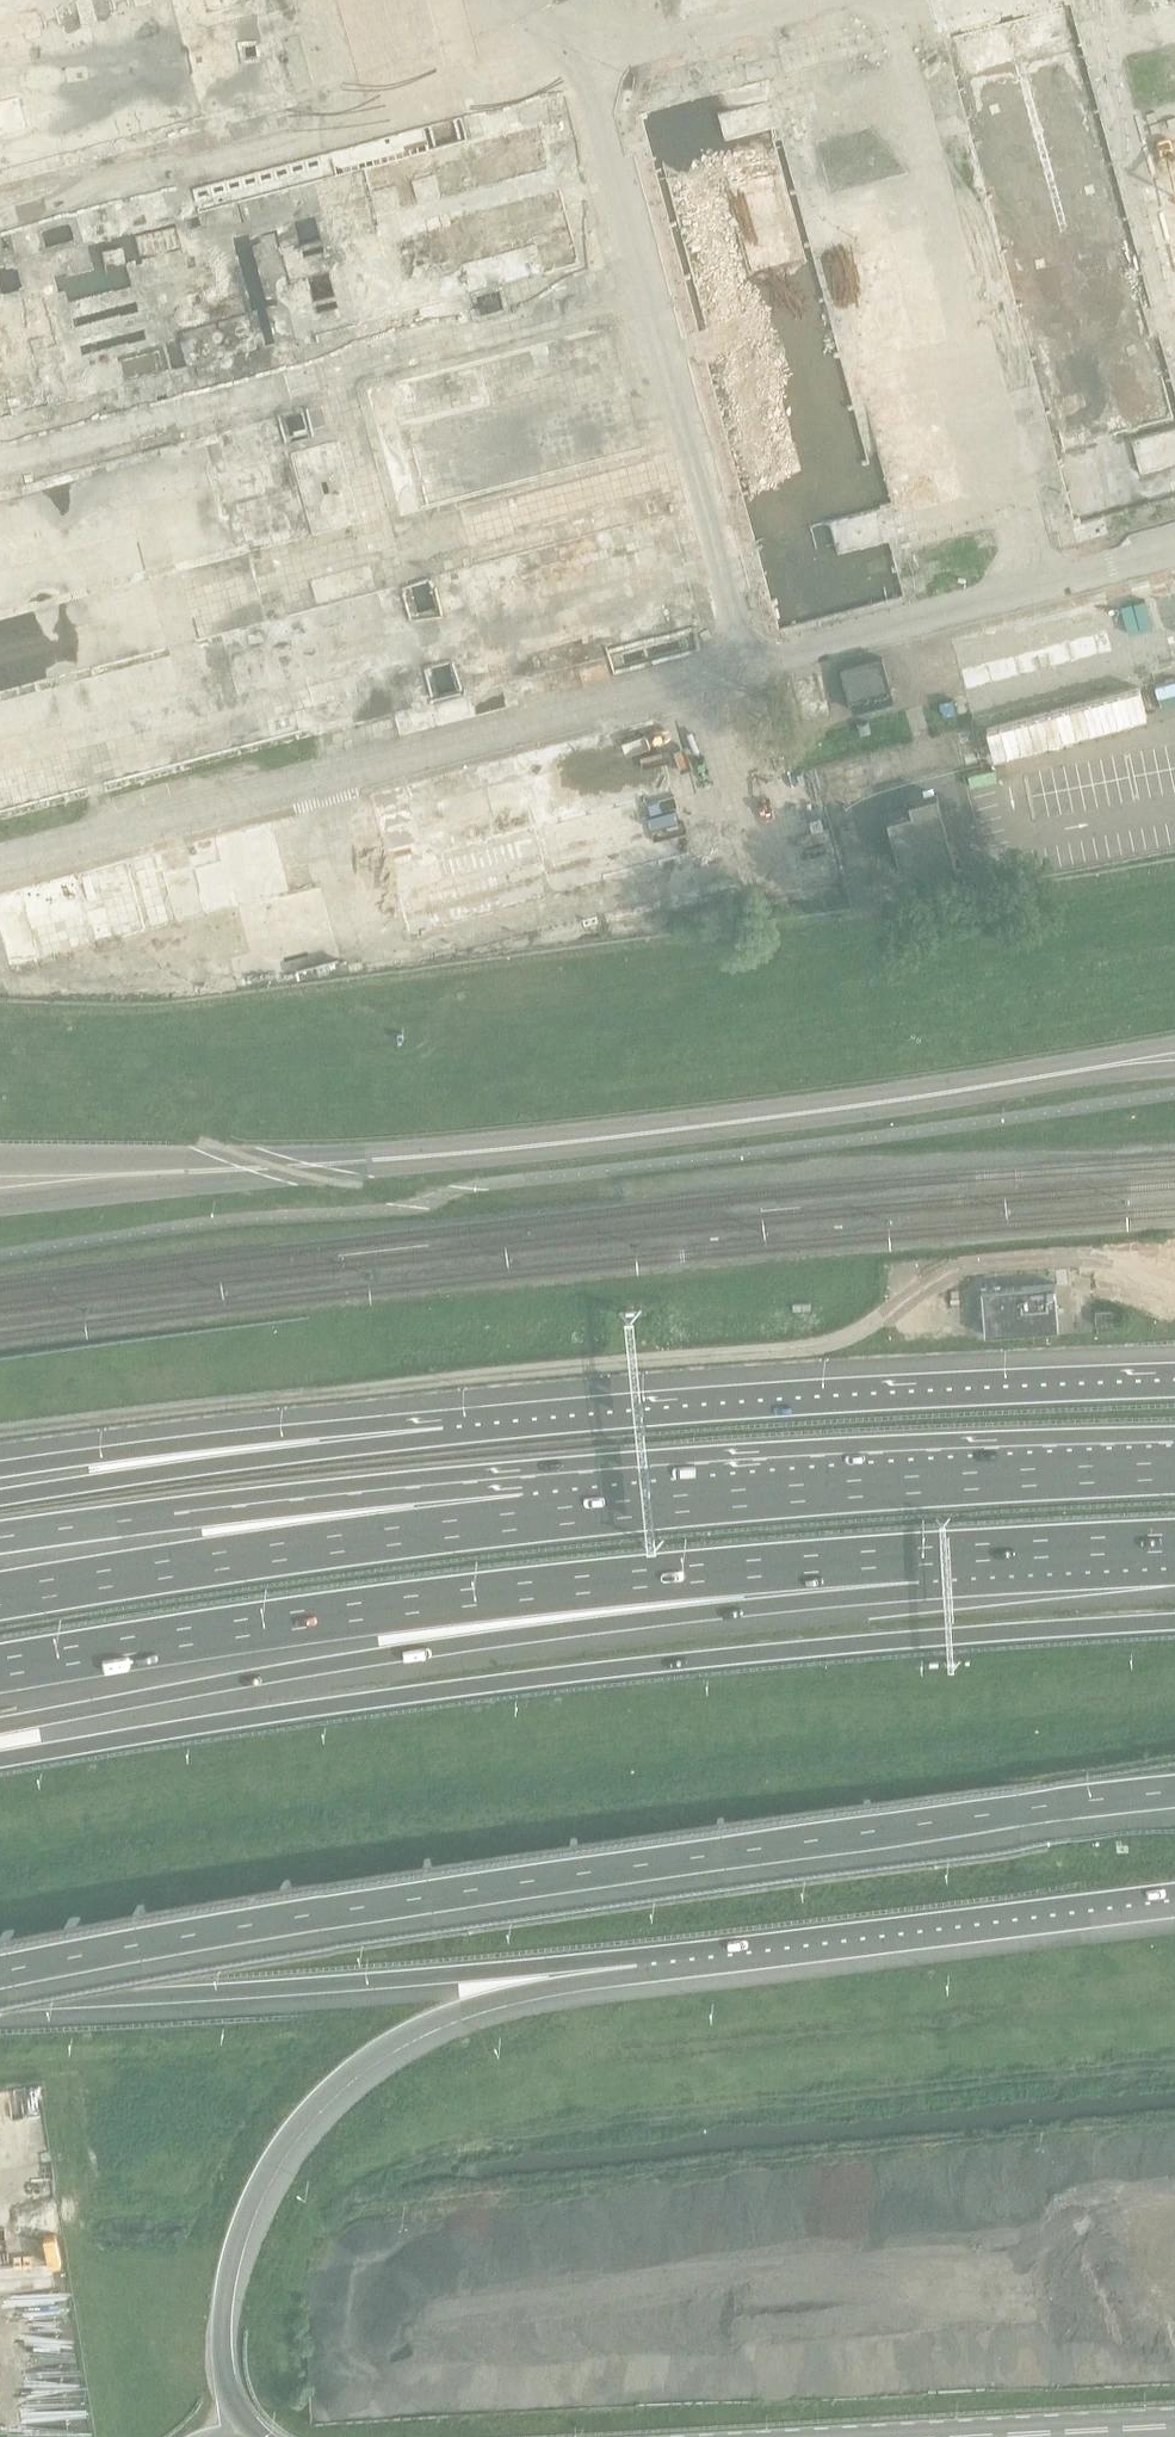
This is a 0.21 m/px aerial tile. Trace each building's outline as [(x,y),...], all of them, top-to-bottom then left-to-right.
[(1139,687),(988,729),(995,757),(1147,715),(1139,687)] [(912,807),(888,814),(904,871),(956,858),(938,790),(909,797),(912,807)] [(345,950),(348,959),(356,956),(354,948),(345,950)] [(1058,1303),(1056,1284),(981,1290),(983,1309),(985,1335),(1060,1329),(1058,1303)] [(1113,1313),(1096,1314),(1096,1328),(1114,1327),(1113,1313)] [(1118,1343),(1135,1342),(1135,1328),(1117,1329),(1118,1343)]
